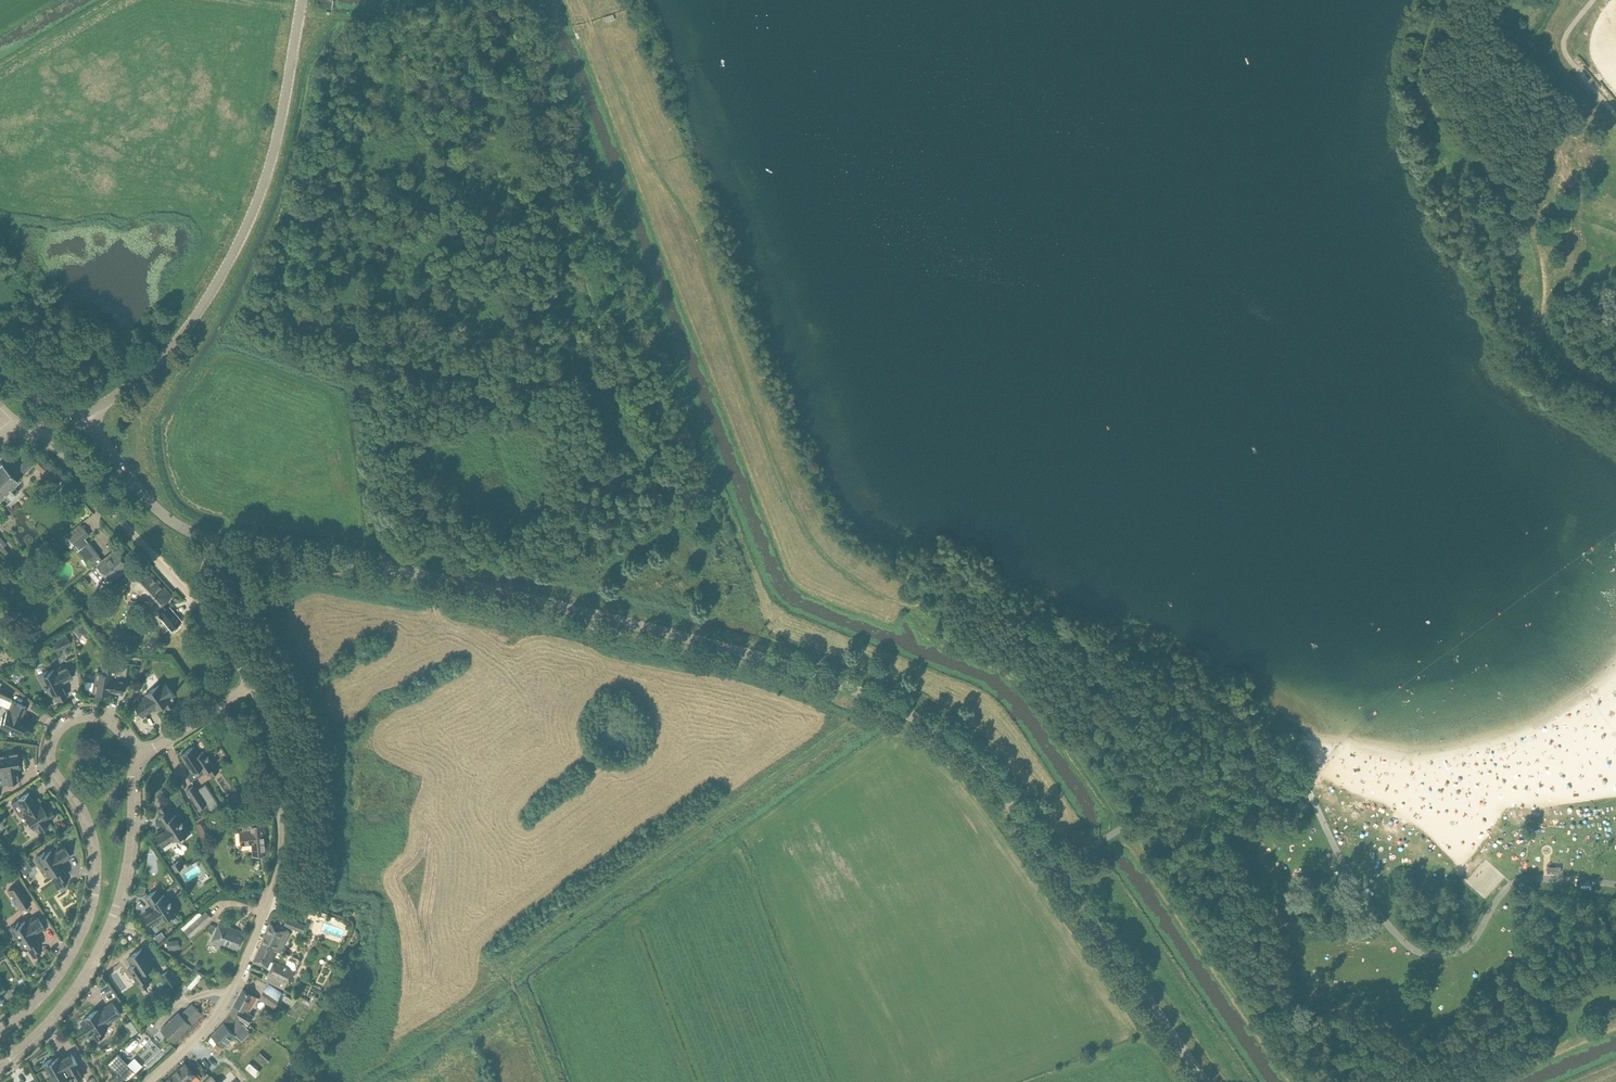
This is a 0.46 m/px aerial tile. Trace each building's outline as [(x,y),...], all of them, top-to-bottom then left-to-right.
[(34,464),(36,461),(30,455),(19,467),(25,473),(34,464)] [(13,485),(18,480),(1,463),(0,464),(0,497),(2,495),(8,502),(19,491),(13,485)] [(103,589),(123,572),(131,565),(118,549),(104,561),(85,539),(90,536),(81,525),(68,535),(71,538),(69,539),(76,547),(74,548),(93,570),(90,573),(103,589)] [(0,537),(0,556),(11,569),(11,568),(17,564),(18,563),(4,547),(6,544),(0,537)] [(155,610),(163,603),(172,595),(146,567),(128,581),(155,610)] [(71,643),(67,635),(66,635),(65,633),(59,636),(60,638),(53,642),(57,650),(71,643)] [(153,646),(154,634),(138,633),(137,646),(153,646)] [(128,667),(116,665),(109,664),(103,663),(102,668),(102,672),(97,671),(94,693),(105,695),(105,693),(111,694),(112,692),(123,694),(128,667)] [(72,677),(67,668),(65,665),(55,670),(54,668),(48,671),(47,670),(38,675),(48,696),(52,694),(56,701),(67,695),(63,686),(62,686),(61,683),(72,677)] [(160,683),(146,694),(147,696),(135,704),(143,716),(155,707),(156,709),(159,707),(160,707),(165,704),(168,709),(175,704),(171,699),(170,697),(173,695),(173,696),(174,695),(166,683),(162,685),(160,683)] [(10,708),(8,711),(7,711),(4,717),(2,716),(0,721),(0,727),(9,731),(19,735),(21,731),(28,735),(34,723),(24,719),(21,718),(26,706),(16,702),(13,701),(13,700),(10,699),(13,692),(0,686),(0,704),(10,708)] [(181,755),(192,773),(201,767),(204,773),(208,770),(212,775),(219,771),(215,765),(205,750),(200,753),(195,745),(181,755)] [(5,782),(8,782),(19,780),(17,768),(19,768),(18,762),(20,761),(18,751),(7,752),(0,754),(0,784),(5,784),(5,782)] [(197,789),(207,804),(211,810),(220,804),(206,783),(197,789)] [(207,804),(197,789),(194,785),(187,789),(200,809),(207,804)] [(48,825),(50,823),(49,822),(47,819),(49,818),(49,819),(55,815),(50,808),(45,811),(41,806),(41,807),(39,804),(37,805),(29,792),(17,800),(25,812),(23,814),(30,824),(29,824),(33,829),(35,828),(38,831),(48,825)] [(240,803),(237,799),(231,805),(234,809),(240,803)] [(172,813),(166,804),(159,808),(162,814),(158,816),(163,825),(164,824),(166,827),(155,834),(163,846),(173,839),(174,841),(180,837),(181,839),(190,833),(177,814),(173,816),(171,813),(172,813)] [(265,825),(255,825),(255,824),(256,824),(255,814),(239,816),(240,825),(243,825),(243,831),(240,831),(241,845),(252,844),(253,855),(267,854),(265,825)] [(204,839),(214,835),(206,819),(196,824),(204,839)] [(36,857),(43,868),(49,877),(52,874),(54,877),(60,887),(67,882),(64,877),(68,874),(62,866),(60,863),(70,856),(62,844),(52,851),(51,849),(46,853),(45,851),(36,857)] [(183,867),(179,860),(172,865),(176,871),(183,867)] [(22,874),(31,869),(27,861),(18,866),(22,874)] [(12,870),(7,873),(13,881),(18,878),(12,870)] [(7,890),(21,910),(30,903),(17,884),(7,890)] [(178,913),(171,902),(165,893),(161,896),(157,889),(146,896),(152,904),(154,907),(144,914),(151,926),(161,919),(162,921),(168,917),(169,919),(178,913)] [(201,914),(198,911),(181,926),(190,937),(212,918),(206,911),(201,914)] [(19,922),(10,928),(15,935),(17,938),(23,947),(26,945),(28,948),(27,948),(33,957),(41,953),(37,947),(41,945),(36,936),(35,937),(33,934),(44,927),(36,915),(27,921),(26,922),(25,920),(20,923),(19,922)] [(287,919),(285,925),(303,931),(305,925),(287,919)] [(219,923),(213,937),(211,941),(237,952),(245,934),(219,923)] [(283,941),(289,931),(282,928),(272,923),(254,961),(268,967),(263,979),(284,988),(286,983),(290,984),(295,970),(291,968),(274,961),(273,962),(270,960),(268,959),(273,948),(279,951),(283,941)] [(165,938),(161,933),(154,938),(158,943),(165,938)] [(178,940),(168,941),(168,949),(179,948),(178,940)] [(154,965),(149,957),(143,948),(128,957),(133,965),(128,968),(139,983),(138,983),(142,989),(150,984),(146,979),(150,976),(146,971),(154,965)] [(287,963),(295,966),(298,958),(290,956),(287,963)] [(161,974),(170,987),(177,982),(169,969),(161,974)] [(187,985),(191,989),(202,976),(198,973),(187,985)] [(279,996),(269,990),(266,988),(260,997),(261,998),(273,1006),(279,996)] [(258,997),(256,996),(243,989),(229,1012),(248,1023),(253,1014),(250,1012),(258,997)] [(121,1014),(119,1011),(113,1002),(100,1011),(99,1009),(96,1011),(96,1010),(84,1018),(85,1021),(81,1023),(89,1036),(91,1035),(90,1034),(93,1032),(94,1034),(98,1040),(105,1035),(102,1030),(110,1025),(108,1023),(121,1014)] [(191,1025),(202,1014),(192,1004),(181,1015),(178,1012),(160,1029),(173,1042),(191,1025)] [(234,1058),(247,1045),(246,1044),(253,1037),(239,1024),(232,1031),(224,1022),(211,1035),(234,1057),(234,1058)] [(44,1063),(49,1072),(55,1081),(58,1080),(60,1081),(75,1081),(79,1080),(85,1076),(78,1064),(76,1061),(71,1052),(61,1058),(60,1056),(54,1059),(53,1058),(44,1063)] [(107,1063),(124,1081),(126,1081),(136,1073),(136,1072),(142,1066),(134,1058),(128,1064),(118,1053),(107,1063)] [(234,1072),(224,1061),(213,1071),(222,1081),(223,1081),(234,1072)] [(200,1079),(196,1075),(193,1071),(185,1063),(165,1081),(197,1081),(200,1079)]
